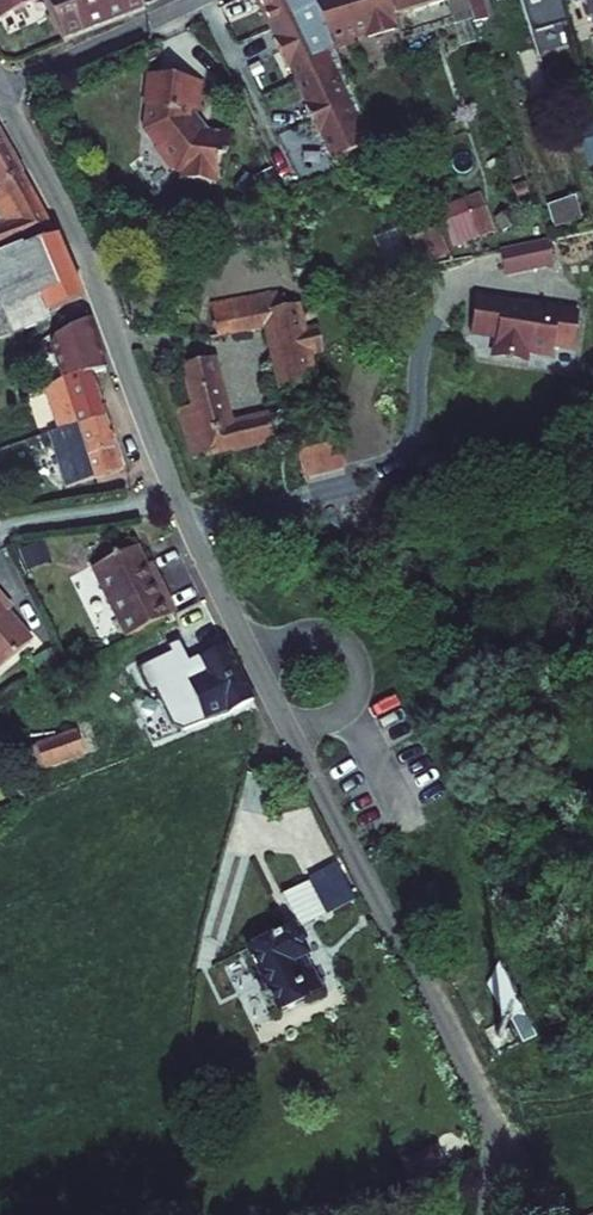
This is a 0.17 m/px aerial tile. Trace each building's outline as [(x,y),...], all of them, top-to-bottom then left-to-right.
[(8,19),(46,0),(0,0),(0,7),(8,19)] [(70,41),(157,8),(153,0),(50,0),(70,41)] [(227,14),(245,6),(243,0),(225,0),(222,2),(227,14)] [(278,24),(321,8),(317,0),(267,0),(278,24)] [(342,52),(368,43),(366,37),(407,22),(399,0),(323,0),(342,52)] [(471,1),(474,0),(481,18),(494,15),(489,0),(471,0),(471,1)] [(278,24),(303,77),(341,61),(321,8),(278,24)] [(303,77),(321,115),(362,98),(346,59),(341,61),(303,77)] [(204,108),(208,84),(159,77),(154,108),(152,108),(149,131),(163,150),(160,152),(177,174),(180,173),(186,175),(195,173),(194,181),(223,185),(225,178),(227,178),(229,165),(232,165),(233,154),(239,155),(242,135),(217,131),(214,131),(212,133),(210,135),(209,137),(196,120),(196,114),(199,114),(201,113),(204,111),(204,108)] [(321,115),(339,156),(379,139),(362,98),(321,115)] [(580,121),(592,161),(592,117),(580,121)] [(1,200),(12,195),(8,187),(34,175),(5,122),(0,125),(0,198),(1,200)] [(65,232),(34,175),(8,187),(12,195),(1,200),(0,200),(0,212),(7,209),(13,223),(0,228),(0,258),(65,232)] [(486,186),(470,193),(485,233),(501,227),(486,186)] [(470,193),(444,202),(459,242),(485,233),(470,193)] [(556,202),(565,228),(592,219),(584,193),(556,202)] [(59,315),(55,307),(91,292),(65,232),(0,258),(0,340),(59,315)] [(545,238),(496,250),(503,278),(552,265),(545,238)] [(491,351),(566,362),(574,310),(473,295),(467,336),(493,340),(491,351)] [(223,313),(228,335),(284,322),(298,385),(327,378),(308,297),(280,303),(279,300),(223,313)] [(61,344),(74,377),(106,369),(116,366),(100,319),(67,333),(61,344)] [(191,404),(202,453),(259,441),(286,433),(280,406),(241,416),(229,363),(233,362),(232,357),(225,359),(224,355),(192,363),(201,401),(191,404)] [(23,377),(31,383),(43,367),(35,361),(23,377)] [(60,381),(79,430),(121,414),(106,369),(74,377),(60,381)] [(99,479),(140,463),(121,414),(79,430),(99,479)] [(66,436),(85,485),(99,479),(79,430),(66,436)] [(295,451),(305,480),(343,466),(333,438),(295,451)] [(101,569),(135,643),(185,620),(165,576),(159,579),(145,549),(101,569)] [(2,672),(41,641),(10,602),(19,595),(4,576),(0,579),(0,670),(2,672)] [(253,701),(228,647),(183,667),(139,684),(148,705),(155,702),(169,740),(206,727),(204,723),(253,701)] [(34,753),(42,775),(97,753),(89,732),(34,753)] [(327,890),(293,904),(302,929),(337,912),(327,890)] [(297,933),(254,952),(264,975),(252,980),(262,1003),(275,997),(283,1016),(326,997),(317,978),(306,983),(296,960),(307,954),(297,933)] [(307,954),(296,960),(306,983),(317,978),(307,954)] [(433,1147),(402,1162),(412,1185),(444,1170),(433,1147)]
